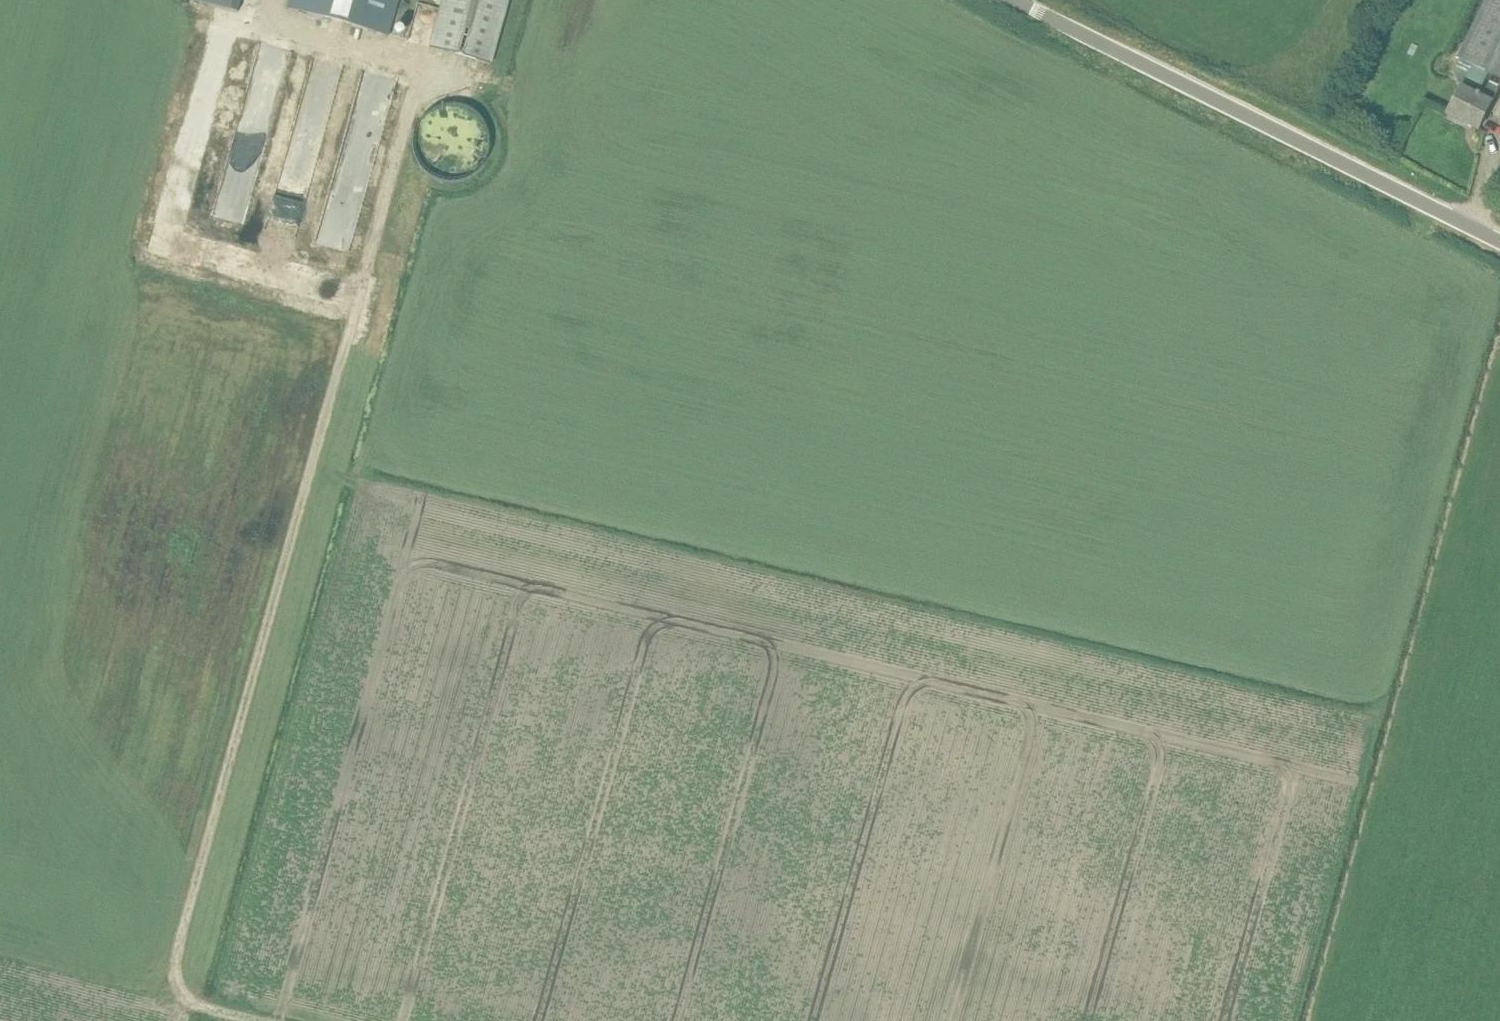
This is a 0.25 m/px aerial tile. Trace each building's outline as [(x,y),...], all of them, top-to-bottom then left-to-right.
[(396,0),(290,0),(288,8),(386,35),(396,0)] [(441,8),(430,47),(492,65),(510,0),(443,0),(441,8)] [(1448,115),(1479,130),(1499,87),(1499,44),(1487,73),(1485,77),(1486,77),(1477,95),(1462,87),(1448,115)] [(355,214),(387,86),(360,79),(334,181),(348,184),(344,198),(339,197),(336,210),(355,214)] [(480,110),(434,109),(432,162),(478,163),(480,110)]
